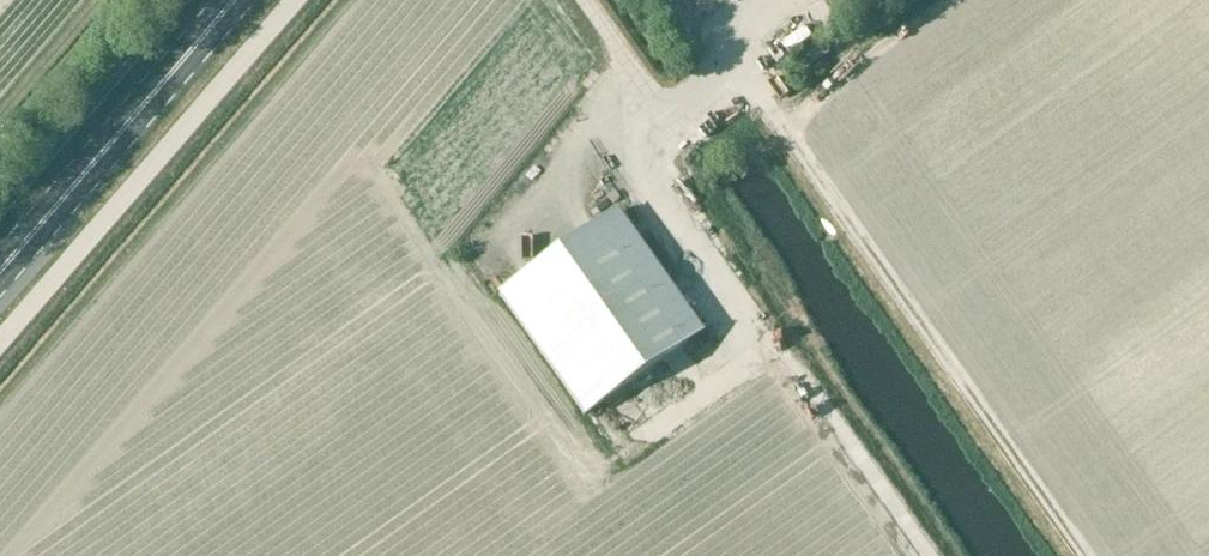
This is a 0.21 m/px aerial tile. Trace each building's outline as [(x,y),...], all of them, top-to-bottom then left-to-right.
[(843,8),(855,0),(837,0),(843,8)] [(685,2),(661,15),(667,26),(690,13),(685,2)] [(706,332),(621,210),(500,295),(587,417),(706,332)]
